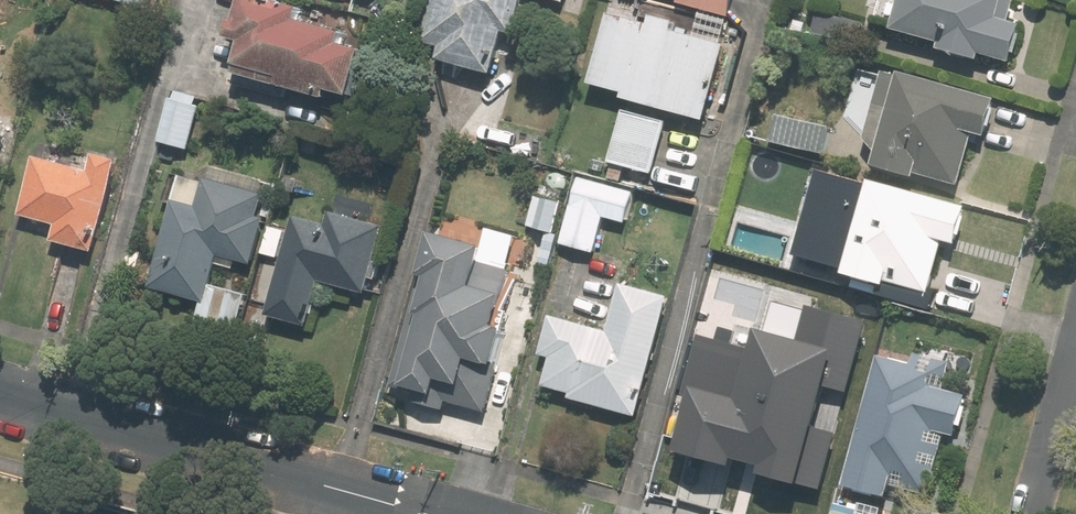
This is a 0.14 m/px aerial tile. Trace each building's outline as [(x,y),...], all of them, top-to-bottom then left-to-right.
[(267,0),(244,0),(224,73),(342,105),(364,26),(267,0)] [(414,57),(498,80),(521,0),(430,0),(414,57)] [(666,4),(726,21),(732,0),(667,0),(666,4)] [(977,58),(1006,66),(1023,3),(1011,0),(883,0),(875,30),(935,47),(933,56),(975,67),(977,58)] [(583,91),(702,124),(726,38),(607,6),(583,91)] [(816,12),(809,36),(857,49),(864,25),(816,12)] [(957,190),(971,139),(982,142),(993,105),(972,99),(972,100),(881,75),(857,162),(869,166),(867,171),(910,183),(912,177),(957,190)] [(666,127),(620,115),(606,166),(651,179),(666,127)] [(829,133),(774,118),(767,142),(822,157),(829,133)] [(89,158),(85,176),(29,161),(13,218),(54,229),(49,246),(91,257),(97,231),(111,183),(106,182),(111,164),(89,158)] [(950,249),(960,212),(863,185),(862,188),(824,178),(819,195),(857,205),(838,274),(926,298),(941,246),(950,249)] [(243,295),(207,286),(215,258),(250,268),(268,203),(178,179),(160,243),(146,292),(198,306),(190,335),(229,346),(243,295)] [(610,191),(575,181),(557,247),(592,257),(602,221),(626,228),(634,198),(610,192),(610,191)] [(560,206),(533,199),(524,231),(551,238),(560,206)] [(304,330),(316,286),(361,298),(379,232),(326,218),(323,231),(290,222),(263,319),(304,330)] [(422,401),(483,418),(496,369),(488,367),(513,276),(489,270),(491,261),(426,243),(391,371),(392,372),(387,389),(423,399),(422,401)] [(837,258),(790,246),(784,270),(830,283),(837,258)] [(650,350),(664,301),(616,288),(602,337),(548,322),(528,392),(636,421),(656,351),(650,350)] [(688,470),(766,492),(804,352),(726,331),(688,470)] [(964,385),(874,360),(839,487),(929,512),(964,385)] [(832,504),(829,513),(854,513),(855,510),(832,504)]
